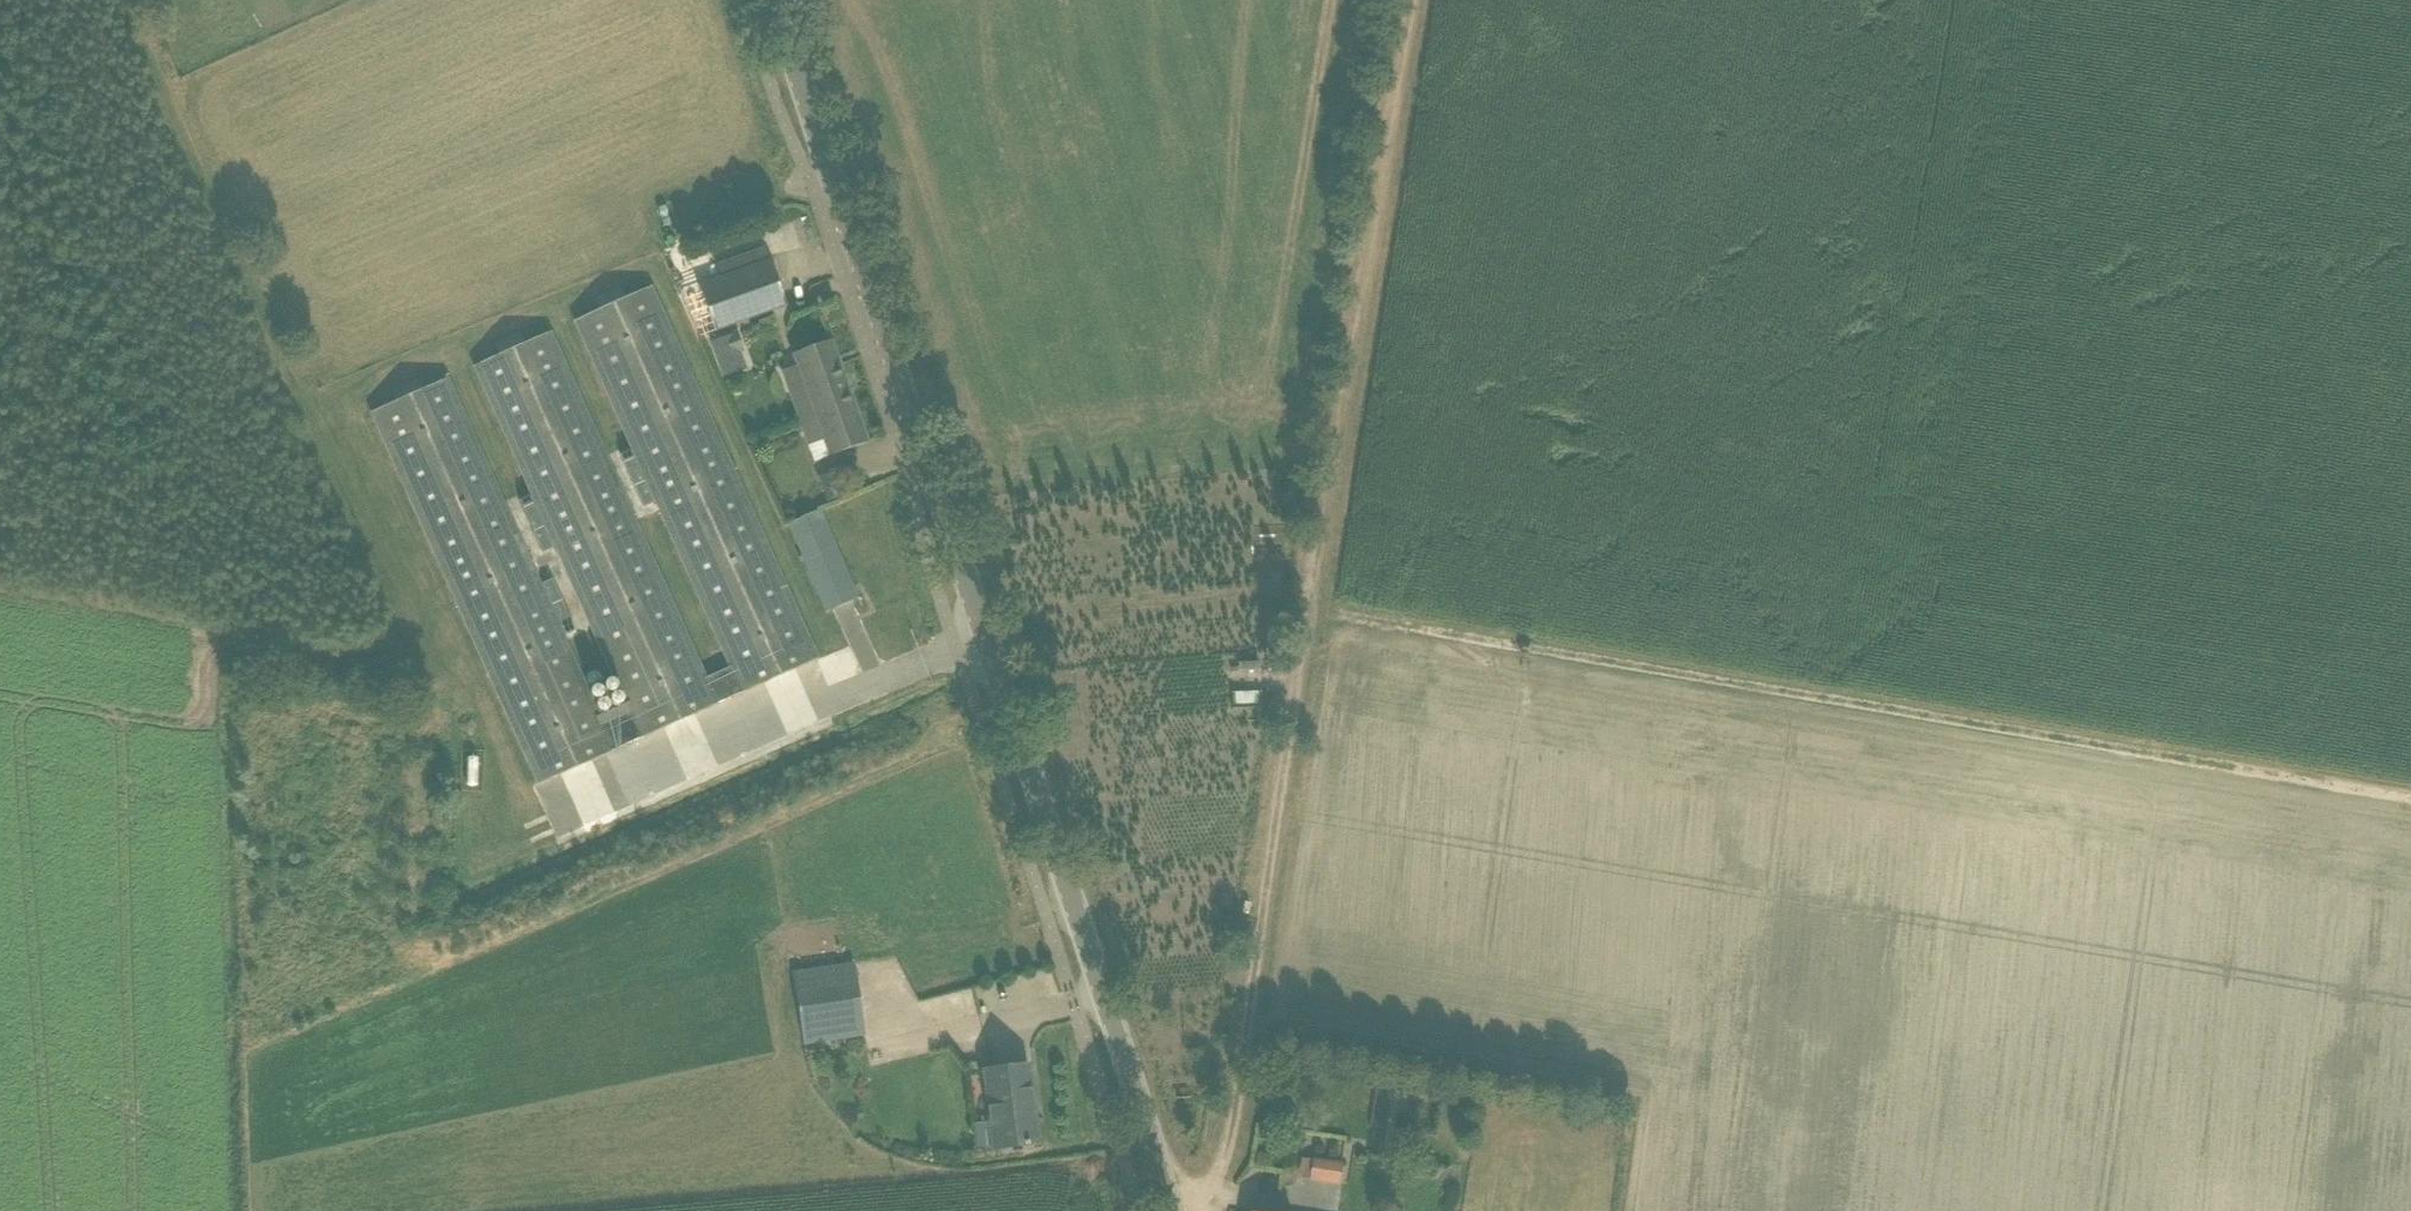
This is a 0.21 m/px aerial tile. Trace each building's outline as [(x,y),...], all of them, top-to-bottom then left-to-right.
[(699,286),(715,331),(787,305),(771,260),(699,286)] [(742,693),(818,659),(651,287),(575,321),(730,667),(705,678),(550,332),(474,366),(629,712),(603,724),(447,378),(371,413),(538,785),(614,750),(614,749),(641,737),(641,738),(717,704),(717,703),(741,692),(742,693)] [(737,332),(711,341),(717,360),(741,351),(743,350),(737,332)] [(831,340),(792,354),(804,387),(789,392),(809,446),(823,441),(828,456),(867,442),(831,340)] [(835,475),(819,481),(827,504),(843,499),(835,475)] [(789,523),(827,611),(858,598),(820,510),(789,523)] [(792,972),(803,1045),(864,1036),(853,963),(792,972)] [(1028,1065),(1004,1068),(982,1071),(993,1150),(1014,1147),(1038,1144),(1028,1065)] [(1346,1181),(1347,1159),(1300,1156),(1299,1178),(1346,1181)]
